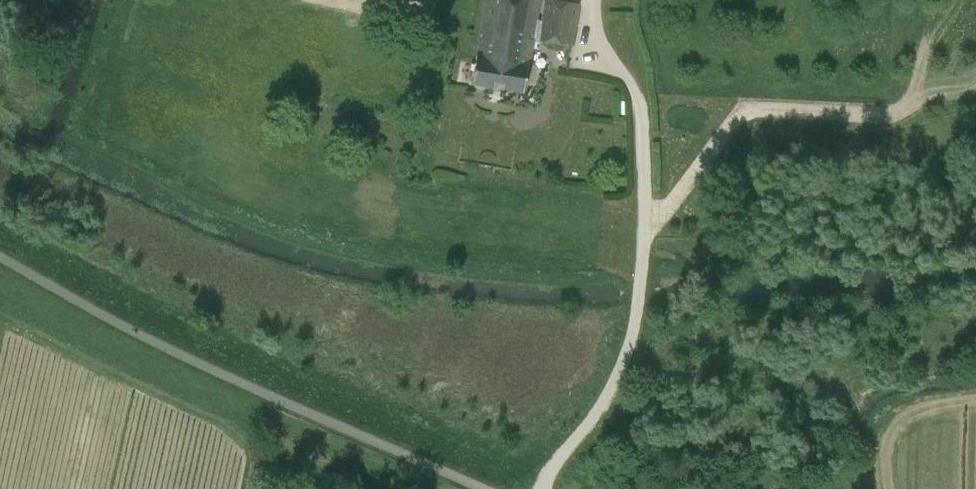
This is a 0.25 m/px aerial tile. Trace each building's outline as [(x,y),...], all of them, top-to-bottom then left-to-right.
[(470,84),(523,93),(532,39),(571,45),(578,4),(554,0),(544,0),(541,20),(538,20),(542,0),(483,0),(470,84)]
